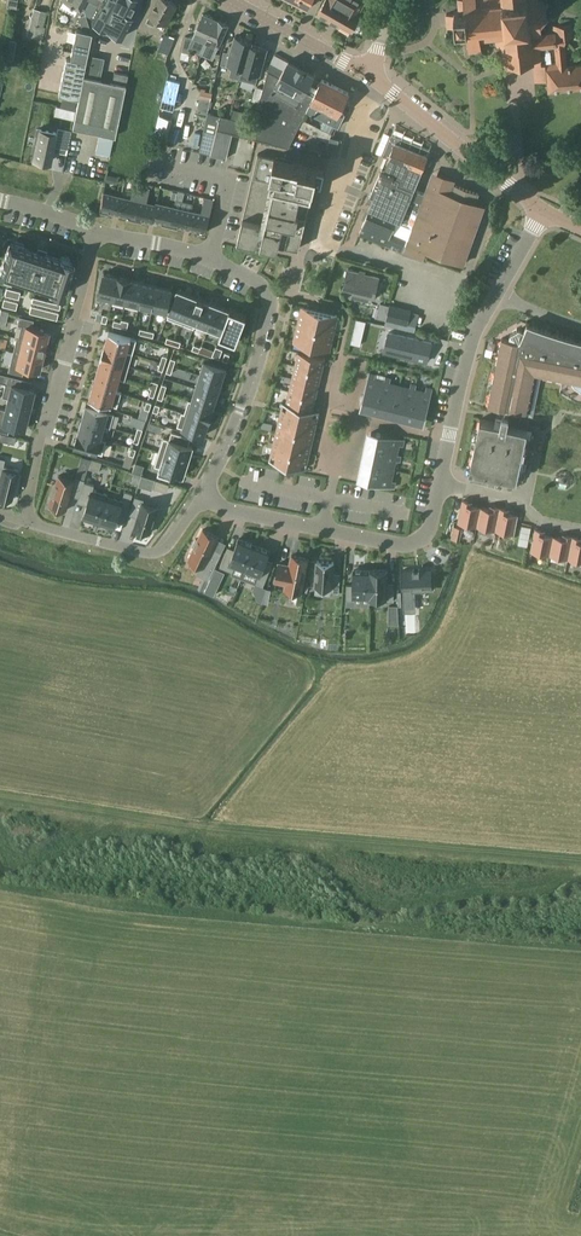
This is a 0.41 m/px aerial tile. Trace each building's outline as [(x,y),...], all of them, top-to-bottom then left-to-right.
[(64,0),(60,7),(75,15),(79,8),(86,12),(84,2),(85,0),(64,0)] [(91,15),(92,16),(92,15),(95,17),(93,22),(101,26),(109,30),(121,37),(123,33),(133,15),(128,13),(135,0),(99,0),(98,2),(91,15)] [(167,0),(157,0),(150,15),(147,21),(150,23),(148,25),(151,26),(152,24),(155,25),(158,19),(167,24),(176,5),(167,0)] [(319,11),(320,12),(320,13),(330,18),(329,20),(340,26),(341,25),(352,31),(354,28),(354,29),(363,13),(361,12),(366,1),(364,0),(325,0),(319,11)] [(447,27),(455,26),(455,28),(459,27),(460,41),(466,40),(467,51),(481,50),(480,39),(494,37),(495,46),(494,47),(497,49),(498,47),(502,47),(503,64),(509,63),(509,64),(535,62),(537,81),(547,80),(549,92),(556,91),(580,88),(580,65),(567,66),(566,52),(566,44),(574,33),(572,22),(557,24),(558,30),(554,31),(554,30),(550,30),(550,31),(543,32),(542,23),(546,16),(550,18),(551,15),(548,14),(546,5),(549,3),(548,1),(545,3),(542,0),(457,0),(458,10),(453,11),(453,12),(445,13),(447,27)] [(33,8),(30,22),(44,25),(47,11),(33,8)] [(194,35),(205,40),(207,40),(214,22),(213,22),(214,18),(204,14),(194,35)] [(214,22),(207,40),(204,48),(215,53),(218,46),(219,46),(228,25),(214,18),(213,22),(214,22)] [(59,95),(78,99),(91,32),(88,21),(81,24),(81,30),(76,28),(69,59),(67,58),(59,95)] [(174,40),(175,37),(166,34),(165,33),(155,58),(165,62),(166,59),(174,40)] [(193,38),(186,36),(182,51),(189,53),(193,38)] [(240,78),(251,41),(235,36),(232,45),(231,45),(229,52),(223,50),(221,63),(232,66),(229,75),(240,78)] [(10,39),(7,59),(13,60),(16,40),(10,39)] [(260,74),(267,48),(251,44),(251,41),(240,78),(256,83),(259,74),(260,74)] [(78,99),(72,127),(115,136),(128,75),(114,72),(112,81),(100,79),(104,57),(87,54),(78,99)] [(304,117),(307,110),(313,96),(305,92),(312,77),(287,65),(284,69),(271,63),(270,62),(268,72),(256,114),(255,118),(254,123),(231,118),(220,115),(217,129),(232,133),(270,141),(289,146),(296,133),(304,117)] [(339,112),(349,92),(321,78),(307,110),(304,117),(299,128),(327,142),(334,126),(338,128),(344,114),(339,112)] [(179,82),(167,79),(154,137),(167,140),(181,82),(179,82)] [(233,109),(231,118),(254,123),(255,118),(256,114),(233,109)] [(38,128),(33,157),(50,160),(52,150),(53,145),(68,148),(72,129),(64,128),(62,133),(56,132),(38,128)] [(99,134),(95,152),(109,155),(113,137),(99,134)] [(371,207),(360,234),(387,244),(398,218),(412,224),(419,205),(407,201),(409,197),(413,198),(416,190),(413,189),(420,170),(421,171),(427,156),(430,149),(392,134),(383,155),(387,156),(383,166),(382,167),(380,172),(380,173),(378,178),(378,177),(378,178),(371,196),(370,196),(371,197),(371,196),(374,198),(371,207)] [(328,145),(339,148),(341,139),(330,136),(328,145)] [(239,234),(299,248),(315,180),(322,182),(325,169),(258,153),(239,234)] [(107,174),(105,181),(116,184),(118,176),(107,174)] [(422,202),(405,249),(413,251),(412,255),(423,258),(426,249),(442,255),(464,263),(470,246),(467,245),(476,203),(475,202),(478,193),(454,184),(442,180),(435,178),(429,195),(417,190),(416,190),(413,198),(414,199),(422,201),(422,202)] [(135,217),(142,186),(141,186),(138,199),(121,195),(117,213),(135,217)] [(152,221),(157,201),(156,201),(156,203),(147,201),(150,188),(142,186),(135,217),(152,221)] [(117,213),(121,195),(103,191),(99,209),(117,213)] [(201,212),(192,210),(188,227),(206,232),(214,199),(205,197),(201,212)] [(170,223),(175,205),(157,201),(152,221),(153,221),(154,219),(170,223)] [(188,227),(192,210),(175,205),(170,223),(188,227)] [(0,269),(0,272),(63,293),(73,263),(9,242),(0,269)] [(347,270),(344,286),(354,288),(353,291),(352,297),(368,300),(369,295),(372,296),(375,296),(379,277),(377,277),(367,275),(347,270)] [(113,299),(118,276),(104,272),(99,295),(113,299)] [(126,302),(131,279),(118,276),(113,299),(126,302)] [(139,305),(145,282),(131,279),(126,302),(139,305)] [(153,308),(158,285),(145,282),(139,305),(153,308)] [(168,311),(174,292),(172,291),(172,288),(158,285),(153,308),(167,312),(167,311),(168,311)] [(6,287),(5,294),(19,298),(20,291),(6,287)] [(181,323),(192,294),(178,289),(176,293),(174,292),(168,311),(170,311),(167,317),(181,323)] [(193,328),(204,299),(192,294),(181,323),(193,328)] [(32,296),(31,301),(59,308),(60,303),(32,296)] [(4,298),(2,305),(16,308),(18,301),(4,298)] [(207,330),(217,304),(204,299),(193,328),(194,328),(195,325),(207,330)] [(379,303),(376,317),(386,319),(408,325),(412,309),(390,304),(390,306),(379,303)] [(220,335),(231,307),(230,307),(230,309),(217,304),(207,330),(208,330),(209,327),(221,332),(220,334),(220,335)] [(30,305),(29,312),(57,319),(58,312),(30,305)] [(316,327),(320,310),(302,305),(297,323),(316,327)] [(220,335),(236,341),(247,313),(231,307),(220,335)] [(334,332),(339,314),(320,310),(316,327),(334,332)] [(19,316),(17,323),(21,324),(18,337),(45,344),(48,331),(31,326),(33,319),(19,316)] [(357,318),(351,342),(360,344),(365,320),(357,318)] [(122,319),(121,321),(120,326),(127,328),(129,321),(122,319)] [(312,345),(316,327),(297,323),(293,341),(309,344),(307,353),(312,354),(314,345),(312,345)] [(489,397),(490,398),(489,403),(497,405),(505,407),(504,412),(509,413),(510,407),(527,411),(528,406),(529,406),(528,402),(529,400),(531,397),(530,396),(532,387),(533,387),(532,384),(533,381),(535,379),(533,378),(535,372),(548,375),(548,377),(553,378),(553,376),(557,377),(557,378),(561,379),(562,379),(562,378),(571,380),(575,387),(580,391),(580,341),(577,340),(571,338),(571,337),(567,336),(566,337),(562,336),(563,335),(558,333),(558,334),(552,333),(546,331),(547,329),(542,328),(542,329),(538,328),(538,326),(534,325),(533,326),(527,324),(524,331),(519,329),(511,334),(510,339),(502,338),(502,339),(500,342),(501,343),(499,352),(498,352),(499,355),(498,358),(496,360),(497,361),(496,370),(494,371),(495,374),(494,376),(492,379),(494,380),(492,389),(490,389),(491,392),(490,395),(489,397)] [(330,349),(334,332),(316,327),(312,345),(314,345),(312,354),(317,355),(319,347),(330,349)] [(133,353),(137,339),(109,331),(105,344),(133,353)] [(388,331),(384,351),(427,361),(432,342),(388,331)] [(16,340),(13,350),(42,357),(45,344),(18,337),(17,340),(16,340)] [(129,366),(133,353),(105,344),(101,358),(129,366)] [(209,347),(206,354),(212,356),(212,355),(214,350),(215,349),(209,347)] [(13,350),(8,370),(22,374),(24,366),(39,370),(42,357),(13,350)] [(322,370),(325,357),(317,355),(312,354),(307,353),(298,351),(295,364),(322,370)] [(125,379),(129,366),(101,358),(97,371),(125,379)] [(222,381),(226,368),(204,360),(200,374),(222,381)] [(319,383),(322,370),(295,364),(292,376),(319,383)] [(116,390),(120,378),(125,380),(125,379),(97,371),(95,379),(94,378),(92,382),(94,383),(93,384),(121,392),(122,392),(116,390)] [(369,372),(361,405),(362,405),(377,409),(384,383),(373,380),(374,373),(369,372)] [(5,383),(2,396),(8,397),(8,396),(31,402),(34,389),(19,385),(21,378),(0,373),(0,381),(5,383)] [(223,383),(222,383),(222,381),(200,374),(195,387),(218,394),(220,387),(221,387),(223,383)] [(316,395),(319,383),(292,376),(289,389),(316,395)] [(385,376),(384,383),(377,409),(393,413),(399,387),(388,384),(390,377),(385,376)] [(156,389),(158,382),(151,380),(149,387),(152,388),(156,389)] [(399,387),(393,413),(408,416),(415,391),(416,384),(412,383),(410,390),(399,387)] [(117,406),(121,392),(93,384),(89,398),(117,406)] [(415,391),(408,416),(423,420),(423,421),(424,421),(432,388),(427,386),(426,393),(415,391)] [(214,408),(218,394),(195,387),(191,400),(189,399),(188,399),(214,408)] [(314,408),(316,395),(289,389),(286,402),(314,408)] [(5,409),(4,409),(27,415),(31,402),(8,396),(8,397),(5,409)] [(209,421),(214,408),(188,399),(184,412),(182,411),(181,412),(209,421)] [(285,402),(272,459),(308,468),(322,410),(314,408),(286,402),(285,402)] [(110,427),(114,413),(86,405),(82,419),(110,427)] [(8,432),(10,425),(24,428),(27,415),(4,409),(5,409),(0,407),(0,430),(8,432)] [(205,434),(209,421),(181,412),(177,425),(205,434)] [(480,418),(470,469),(477,470),(476,479),(488,482),(499,484),(500,475),(517,479),(528,429),(530,418),(510,414),(510,413),(509,413),(504,412),(503,412),(503,414),(501,423),(495,422),(480,418)] [(101,438),(105,426),(110,427),(82,419),(78,432),(107,440),(107,439),(101,438)] [(398,454),(400,444),(404,445),(406,438),(368,430),(364,447),(398,454)] [(193,446),(189,445),(191,437),(172,431),(169,438),(164,437),(159,451),(188,460),(193,446)] [(103,454),(107,440),(78,432),(74,446),(103,454)] [(395,469),(397,460),(401,460),(402,455),(398,454),(364,447),(361,463),(395,469)] [(184,475),(188,460),(159,451),(154,465),(160,467),(157,475),(170,479),(173,471),(184,475)] [(11,499),(19,469),(3,465),(5,458),(0,457),(0,497),(11,499)] [(393,479),(395,469),(361,463),(358,477),(358,479),(396,487),(397,480),(393,479)] [(135,472),(132,483),(139,485),(142,475),(135,472)] [(80,494),(84,479),(75,476),(74,480),(59,475),(49,505),(65,510),(72,491),(80,494)] [(139,485),(152,489),(156,479),(142,475),(139,485)] [(99,521),(108,493),(93,489),(94,484),(84,481),(85,479),(84,479),(80,494),(78,498),(88,502),(83,516),(99,521)] [(133,494),(125,491),(122,501),(108,496),(108,494),(108,493),(99,521),(115,526),(119,512),(126,514),(133,494)] [(150,532),(158,507),(143,502),(144,499),(135,496),(130,511),(139,513),(134,527),(150,532)] [(478,526),(482,508),(470,505),(471,502),(464,501),(460,522),(478,526)] [(482,508),(478,526),(497,530),(501,508),(496,507),(495,511),(482,508)] [(501,508),(497,530),(515,534),(519,516),(507,513),(507,510),(501,508)] [(529,538),(531,527),(522,525),(519,536),(529,538)] [(451,538),(460,539),(462,528),(453,526),(451,538)] [(195,546),(189,559),(200,564),(196,573),(209,579),(222,552),(213,547),(218,536),(203,529),(198,539),(195,538),(192,545),(195,546)] [(550,555),(554,537),(542,534),(543,531),(537,529),(532,551),(550,555)] [(554,537),(550,555),(568,559),(573,537),(568,536),(567,540),(554,537)] [(568,559),(580,561),(580,543),(579,542),(580,539),(573,537),(568,559)] [(226,550),(220,566),(233,571),(236,563),(245,567),(254,544),(239,538),(233,553),(226,550)] [(254,544),(245,567),(259,573),(255,584),(253,588),(258,598),(263,600),(268,587),(263,585),(273,561),(266,558),(269,550),(254,544)] [(308,563),(309,558),(307,557),(291,554),(289,564),(278,562),(277,567),(274,581),(285,583),(284,589),(302,593),(308,566),(308,563)] [(317,560),(315,586),(331,587),(331,591),(339,591),(340,575),(333,575),(334,562),(317,560)] [(206,587),(214,591),(223,571),(215,567),(206,587)] [(434,568),(402,570),(404,611),(405,611),(405,606),(414,606),(413,589),(432,588),(432,569),(434,569),(434,568)] [(347,584),(346,599),(355,599),(355,597),(370,598),(370,569),(354,569),(353,584),(347,584)] [(370,598),(370,602),(386,603),(386,600),(393,600),(394,585),(386,585),(387,570),(370,569),(370,598)] [(201,582),(198,588),(203,590),(206,584),(201,582)] [(268,587),(263,600),(269,602),(272,588),(268,587)]
